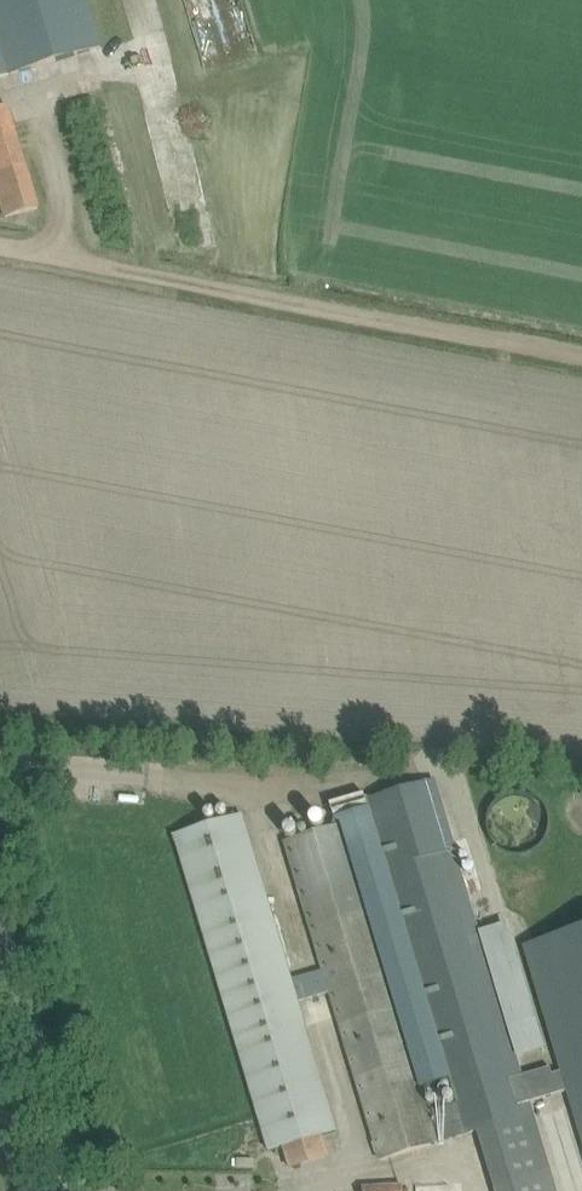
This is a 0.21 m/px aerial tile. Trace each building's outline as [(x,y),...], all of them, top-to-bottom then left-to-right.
[(103,46),(89,0),(0,0),(0,78),(103,46)] [(5,219),(41,208),(9,104),(0,107),(0,200),(5,219)] [(171,835),(264,1143),(267,1151),(283,1146),(324,1134),(336,1130),(298,1002),(328,993),(378,1161),(443,1141),(467,1134),(476,1131),(479,1130),(496,1190),(558,1190),(540,1130),(536,1117),(532,1103),(568,1092),(581,1138),(581,933),(525,949),(562,1075),(552,1077),(551,1070),(524,1077),(456,851),(458,850),(435,777),(423,780),(367,797),(365,793),(331,805),(336,826),(284,842),(323,969),(291,979),(241,814),(199,827),(171,835)]
